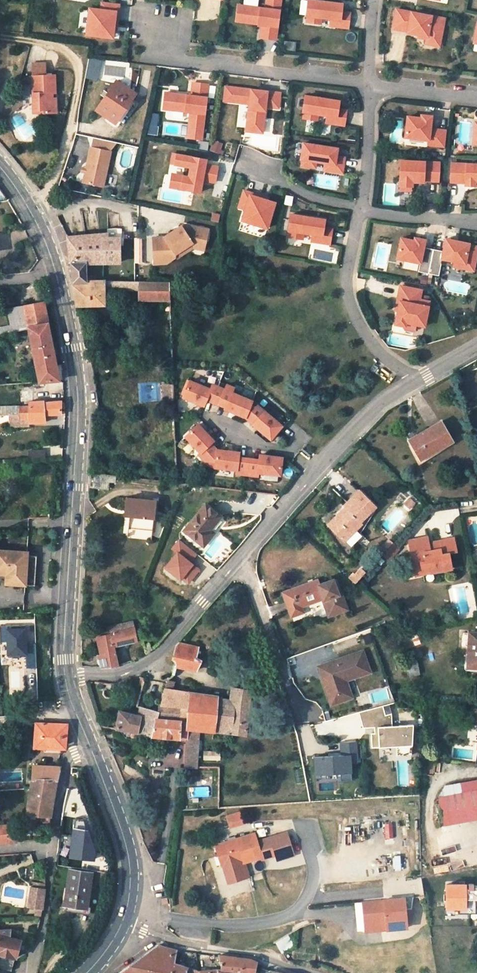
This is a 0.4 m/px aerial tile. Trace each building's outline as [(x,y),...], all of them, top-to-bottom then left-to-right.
[(281,0),(266,0),(265,8),(238,5),(236,21),(260,24),(260,22),(263,22),(262,37),(276,39),(281,0)] [(305,16),(307,0),(306,0),(301,0),(299,15),(305,16)] [(340,3),(312,0),(309,0),(306,22),(320,23),(320,17),(330,18),(329,25),(347,28),(349,12),(339,11),(340,3)] [(112,28),(113,20),(117,21),(119,4),(102,1),(101,8),(90,7),(87,33),(113,37),(114,28),(112,28)] [(440,41),(445,18),(396,9),(393,28),(407,31),(407,32),(419,34),(427,36),(427,38),(440,41)] [(295,42),(285,41),(284,48),(294,50),(295,42)] [(31,63),(32,76),(46,75),(45,63),(31,63)] [(46,75),(32,76),(34,110),(45,110),(45,113),(57,112),(56,98),(53,98),(53,92),(56,92),(55,74),(46,75)] [(136,93),(117,80),(96,110),(116,123),(136,93)] [(201,139),(208,84),(193,82),(191,97),(187,97),(188,95),(165,92),(163,108),(190,111),(187,137),(201,139)] [(280,93),(225,86),(224,100),(249,103),(246,131),(262,133),(265,106),(278,108),(280,93)] [(336,108),(338,101),(307,96),(303,118),(317,120),(318,113),(327,115),(326,122),(344,125),(346,110),(336,108)] [(246,111),(238,111),(238,127),(246,127),(246,111)] [(444,146),(445,130),(430,128),(431,119),(431,116),(421,115),(420,118),(407,116),(405,137),(429,139),(428,144),(444,146)] [(93,138),(91,147),(106,150),(108,142),(93,138)] [(208,142),(198,141),(197,148),(207,150),(208,142)] [(221,144),(212,141),(210,150),(218,153),(221,144)] [(345,157),(335,156),(336,148),(305,143),(301,165),(315,167),(316,161),(325,162),(324,170),(342,172),(345,157)] [(91,147),(90,147),(85,168),(84,172),(82,182),(102,186),(110,151),(106,150),(91,147)] [(213,183),(216,168),(203,165),(204,160),(177,156),(175,166),(189,168),(187,178),(182,177),(171,176),(169,188),(199,193),(201,181),(213,183)] [(439,181),(440,162),(401,160),(400,185),(401,185),(411,186),(412,186),(413,182),(424,182),(424,180),(439,181)] [(452,163),(451,182),(466,182),(466,185),(475,185),(475,181),(476,181),(476,164),(452,163)] [(268,228),(275,203),(269,201),(269,199),(244,191),(239,208),(246,210),(243,221),(268,228)] [(330,244),(332,229),(322,227),(323,219),(292,214),(289,236),(302,239),(303,232),(313,234),(312,241),(330,244)] [(205,246),(208,230),(184,225),(165,236),(153,237),(155,263),(167,262),(175,257),(176,255),(192,243),(205,246)] [(103,237),(104,262),(121,262),(121,245),(116,245),(117,237),(121,237),(122,228),(107,228),(107,232),(108,237),(103,237)] [(88,275),(87,262),(104,262),(103,237),(108,237),(107,232),(68,236),(69,246),(70,254),(71,265),(72,275),(79,275),(79,281),(88,281),(88,275)] [(429,273),(434,249),(424,247),(425,243),(425,240),(415,238),(414,240),(401,238),(397,258),(420,263),(419,271),(429,273)] [(476,254),(476,246),(469,245),(470,244),(449,239),(446,239),(444,248),(444,251),(434,249),(429,273),(439,275),(442,259),(465,263),(464,268),(474,270),(476,254)] [(204,250),(205,246),(192,243),(176,255),(175,257),(178,258),(193,248),(204,250)] [(77,304),(104,304),(104,290),(139,289),(139,298),(166,298),(170,298),(170,292),(170,281),(96,281),(88,281),(79,281),(79,275),(72,275),(74,285),(75,295),(77,304)] [(170,292),(178,292),(177,281),(170,281),(170,292)] [(425,326),(430,301),(420,299),(422,290),(400,286),(397,301),(400,301),(398,311),(395,324),(405,326),(406,322),(416,324),(425,326)] [(56,365),(43,303),(8,310),(13,331),(29,328),(37,369),(40,381),(40,383),(59,380),(56,365)] [(218,404),(225,390),(218,387),(212,384),(210,389),(190,381),(183,397),(204,406),(206,399),(218,404)] [(227,385),(225,390),(218,404),(225,407),(224,408),(245,417),(251,405),(252,401),(232,393),(234,388),(227,385)] [(61,402),(61,401),(43,402),(43,401),(30,401),(30,411),(61,410),(61,408),(61,402)] [(256,408),(251,405),(245,417),(254,424),(253,425),(270,439),(282,426),(258,406),(256,408)] [(30,406),(19,406),(19,414),(19,420),(30,419),(30,411),(30,406)] [(30,419),(30,422),(45,422),(44,414),(61,414),(61,410),(30,411),(30,419)] [(15,414),(9,415),(9,425),(19,425),(19,420),(19,414),(15,414)] [(441,421),(410,439),(421,459),(453,441),(441,421)] [(215,462),(217,450),(211,443),(213,441),(198,424),(185,436),(200,452),(199,454),(205,460),(215,462)] [(244,474),(246,458),(239,457),(239,452),(217,450),(215,462),(215,467),(236,469),(236,473),(244,474)] [(259,459),(246,458),(244,474),(258,475),(258,472),(280,475),(282,457),(260,455),(259,459)] [(107,482),(108,476),(91,474),(90,486),(107,488),(107,482)] [(375,506),(359,490),(344,506),(346,508),(330,524),(345,540),(363,522),(361,520),(375,506)] [(155,500),(127,497),(126,509),(131,510),(130,515),(129,528),(152,530),(155,500)] [(206,504),(184,530),(203,545),(211,537),(206,533),(221,516),(206,504)] [(428,537),(409,541),(414,564),(420,563),(423,571),(430,569),(431,572),(452,568),(449,553),(457,552),(454,538),(433,542),(434,546),(430,547),(428,537)] [(176,554),(164,567),(187,587),(201,570),(191,562),(197,555),(179,539),(170,549),(176,554)] [(399,548),(393,543),(383,554),(389,559),(399,548)] [(0,551),(0,583),(34,585),(35,556),(28,556),(28,552),(0,551)] [(416,576),(431,572),(430,569),(423,571),(420,563),(414,564),(416,576)] [(317,580),(284,592),(292,615),(303,611),(301,606),(323,598),(329,614),(346,608),(340,593),(338,593),(333,578),(318,584),(317,580)] [(133,627),(132,620),(106,627),(107,630),(108,634),(111,633),(133,627)] [(26,628),(25,628),(25,626),(0,626),(0,642),(6,642),(7,657),(26,656),(26,669),(36,668),(35,644),(27,644),(26,628)] [(113,646),(137,639),(134,627),(133,627),(111,633),(113,646)] [(468,666),(476,667),(476,632),(470,632),(468,666)] [(108,634),(97,636),(101,654),(98,655),(101,666),(117,666),(113,646),(111,633),(108,634)] [(424,653),(420,641),(415,643),(419,654),(424,653)] [(177,665),(196,670),(201,660),(196,657),(197,646),(180,643),(178,645),(174,659),(176,661),(176,663),(177,665)] [(322,678),(331,704),(352,696),(346,679),(370,672),(362,650),(327,663),(332,676),(322,678)] [(408,661),(411,675),(419,674),(417,659),(408,661)] [(317,666),(322,678),(332,676),(327,663),(317,666)] [(118,682),(113,682),(114,688),(125,685),(130,677),(118,682)] [(174,681),(167,680),(165,688),(172,689),(174,681)] [(199,729),(247,734),(252,690),(236,688),(235,697),(234,704),(222,702),(223,699),(223,697),(172,689),(165,688),(161,705),(180,706),(179,720),(189,720),(188,728),(199,729)] [(390,703),(383,705),(386,715),(393,713),(390,703)] [(139,715),(156,719),(159,718),(159,711),(140,705),(139,715)] [(159,711),(159,718),(179,720),(180,706),(161,705),(159,705),(159,711)] [(383,705),(359,711),(363,727),(378,726),(379,732),(372,732),(373,747),(396,745),(413,744),(414,724),(393,725),(393,713),(386,715),(383,705)] [(120,710),(117,729),(152,735),(156,719),(139,715),(120,710)] [(152,735),(188,739),(188,728),(189,720),(179,720),(159,718),(156,719),(152,735)] [(35,748),(65,749),(66,724),(36,723),(35,748)] [(198,741),(199,729),(188,728),(188,739),(188,740),(198,741)] [(198,741),(188,740),(186,765),(197,766),(198,741)] [(356,741),(341,742),(342,752),(343,752),(343,755),(315,757),(316,774),(340,773),(351,772),(350,762),(357,762),(356,741)] [(413,744),(396,745),(397,755),(412,754),(413,744)] [(59,768),(34,767),(33,779),(27,813),(42,814),(51,815),(59,768)] [(351,772),(340,773),(340,781),(351,780),(351,772)] [(445,786),(439,796),(476,790),(476,780),(445,786)] [(439,796),(444,825),(476,818),(476,790),(439,796)] [(239,813),(228,816),(231,827),(243,823),(239,813)] [(42,822),(49,822),(51,815),(42,814),(42,822)] [(16,825),(0,826),(0,842),(17,841),(16,825)] [(73,826),(69,856),(95,859),(96,852),(88,828),(73,826)] [(228,841),(215,845),(222,864),(243,857),(244,861),(262,856),(262,858),(276,853),(271,837),(257,841),(255,832),(236,838),(228,841)] [(287,832),(271,837),(276,853),(278,858),(294,853),(287,832)] [(93,871),(70,869),(65,904),(87,907),(93,871)] [(44,883),(32,882),(29,907),(36,908),(42,909),(44,883)] [(445,911),(467,911),(467,884),(445,884),(445,911)] [(368,931),(410,927),(407,897),(366,900),(367,913),(368,928),(368,931)] [(10,938),(11,930),(0,930),(0,968),(11,971),(15,960),(20,940),(10,938)] [(293,944),(288,935),(276,942),(282,951),(293,944)] [(200,970),(173,962),(169,961),(173,949),(158,944),(119,972),(200,972),(200,970)] [(242,972),(245,972),(247,972),(254,972),(256,961),(251,959),(223,956),(219,956),(221,969),(218,969),(201,970),(200,970),(200,972),(242,972)]
